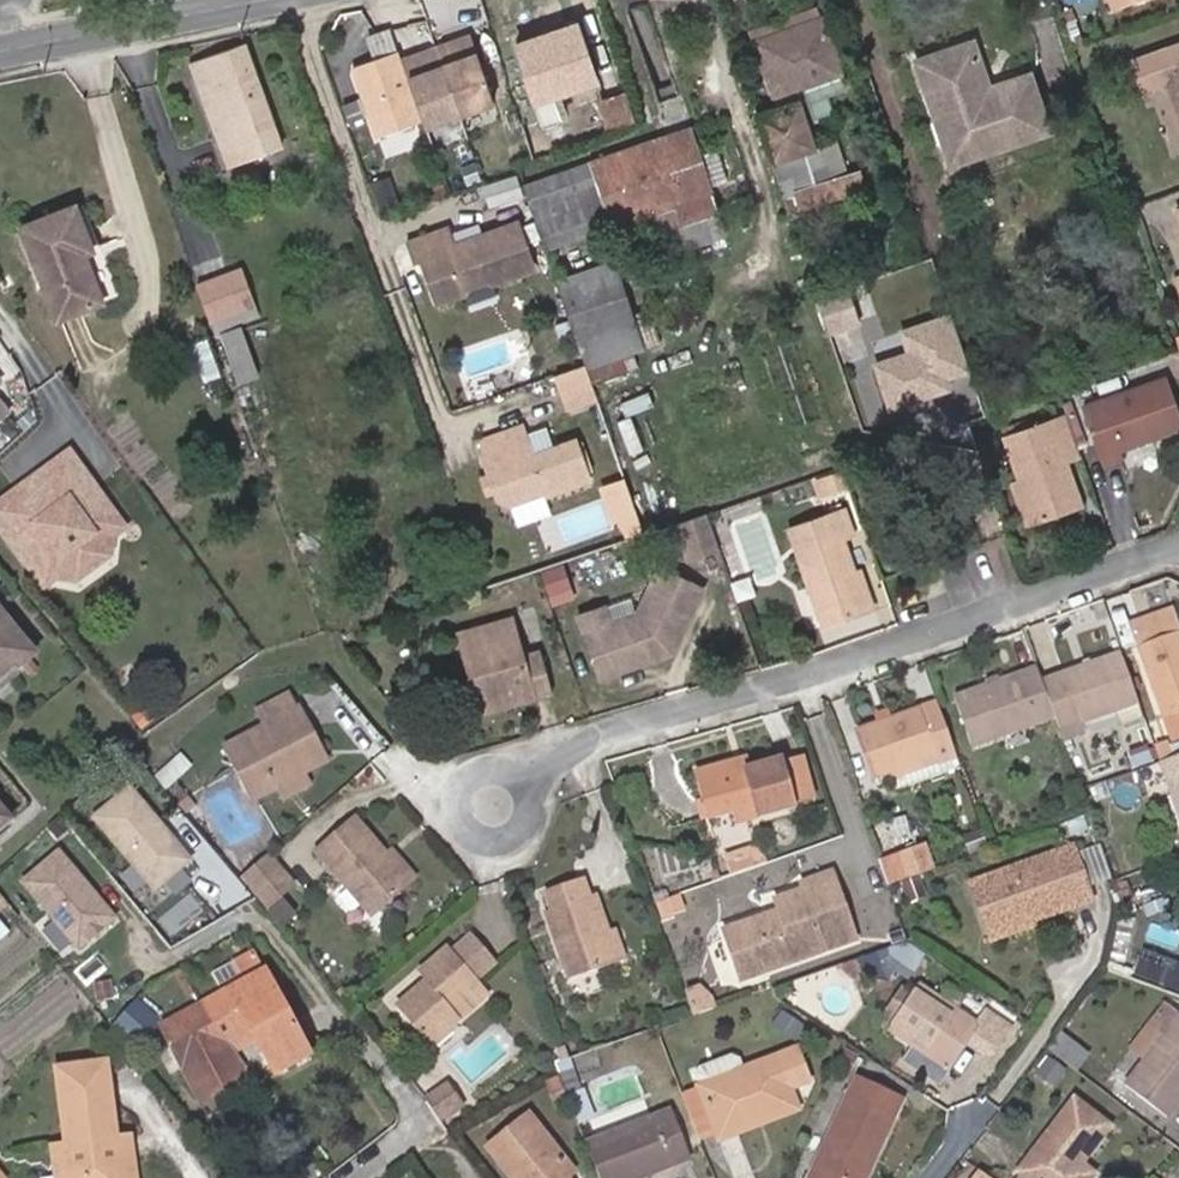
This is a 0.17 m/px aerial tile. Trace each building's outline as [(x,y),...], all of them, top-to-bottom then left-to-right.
[(1130,0),(1111,0),(1114,9),(1131,4),(1130,0)] [(1061,12),(1065,23),(1075,19),(1071,9),(1061,12)] [(821,16),(755,40),(778,106),(755,113),(788,214),(866,189),(860,171),(848,175),(837,140),(813,148),(804,121),(808,119),(810,124),(817,121),(816,117),(831,112),(826,95),(847,88),(821,16)] [(557,30),(561,41),(579,34),(575,23),(557,30)] [(392,26),(369,33),(375,54),(399,46),(392,26)] [(541,121),(505,133),(514,162),(551,149),(543,126),(562,120),(554,96),(595,82),(579,34),(561,41),(557,30),(515,45),(541,121)] [(403,59),(402,59),(426,127),(495,104),(472,36),(470,37),(473,42),(458,47),(456,41),(418,54),(420,60),(406,65),(403,59)] [(456,41),(458,47),(473,42),(470,37),(456,41)] [(982,72),(972,42),(917,61),(951,163),(1048,130),(1028,75),(988,89),(983,90),(978,74),(982,72)] [(244,43),(189,63),(222,151),(223,151),(233,147),(238,161),(280,146),(244,43)] [(1133,61),(1143,92),(1166,84),(1178,121),(1178,45),(1133,61)] [(399,50),(353,67),(377,136),(423,120),(399,50)] [(403,59),(406,65),(420,60),(418,54),(403,59)] [(988,89),(982,72),(978,74),(983,90),(988,89)] [(597,102),(606,131),(634,121),(624,91),(597,102)] [(543,126),(551,149),(576,141),(568,118),(562,120),(543,126)] [(691,128),(523,186),(535,222),(545,251),(652,215),(659,235),(682,227),(689,246),(727,233),(710,185),(727,180),(716,150),(700,155),(691,128)] [(223,151),(227,165),(238,161),(233,147),(223,151)] [(516,177),(482,186),(488,207),(522,196),(516,177)] [(74,205),(21,226),(57,319),(101,301),(82,254),(91,250),(74,205)] [(416,263),(422,260),(438,304),(534,269),(517,222),(453,245),(447,228),(408,242),(416,263)] [(585,365),(585,366),(633,350),(643,346),(614,262),(556,282),(585,365)] [(195,284),(209,322),(254,306),(240,268),(195,284)] [(859,322),(848,287),(817,298),(828,333),(859,322)] [(254,306),(209,322),(213,332),(257,316),(254,306)] [(970,370),(951,315),(902,332),(910,353),(876,365),(891,409),(943,391),(940,381),(945,379),(970,370)] [(240,328),(222,334),(239,382),(257,376),(240,328)] [(191,344),(204,381),(220,375),(206,338),(191,344)] [(638,366),(633,350),(585,366),(596,398),(597,398),(608,394),(604,386),(607,385),(614,383),(612,375),(638,366)] [(585,366),(585,365),(556,374),(567,408),(596,398),(585,366)] [(949,389),(945,379),(940,381),(943,391),(949,389)] [(1101,463),(1119,457),(1116,450),(1178,427),(1178,412),(1167,379),(1082,409),(1101,463)] [(11,416),(0,403),(0,425),(11,416)] [(1081,457),(1065,413),(1005,435),(1021,479),(1037,522),(1084,504),(1068,462),(1081,457)] [(521,426),(481,440),(487,457),(484,459),(488,472),(496,492),(498,499),(509,504),(543,493),(544,496),(589,480),(574,440),(532,455),(521,426)] [(44,586),(59,576),(62,561),(92,538),(94,536),(109,537),(122,527),(66,453),(41,472),(57,493),(36,509),(21,487),(0,503),(0,527),(44,586)] [(41,472),(21,487),(36,509),(57,493),(41,472)] [(496,492),(488,472),(478,476),(486,496),(496,492)] [(1037,522),(1021,479),(1010,483),(1026,526),(1037,522)] [(844,511),(798,527),(806,550),(798,553),(823,624),(867,609),(841,536),(852,532),(844,511)] [(718,546),(707,513),(677,523),(688,556),(718,546)] [(790,530),(798,553),(806,550),(798,527),(790,530)] [(62,561),(59,576),(76,582),(110,556),(109,537),(94,536),(92,538),(62,561)] [(637,614),(585,633),(601,677),(671,652),(702,588),(659,568),(637,614)] [(575,596),(566,571),(543,579),(552,604),(575,596)] [(755,598),(750,585),(735,590),(740,603),(755,598)] [(579,616),(585,633),(608,624),(603,608),(579,616)] [(1136,646),(1178,631),(1178,623),(1173,608),(1123,626),(1131,648),(1136,646)] [(30,655),(13,635),(17,631),(0,610),(0,679),(30,655)] [(470,676),(480,672),(491,710),(552,692),(540,648),(522,652),(512,617),(457,632),(470,676)] [(17,631),(13,635),(30,655),(34,652),(17,631)] [(1136,646),(1170,743),(1178,740),(1178,631),(1136,646)] [(1120,652),(1041,680),(1054,717),(1063,741),(1084,733),(1082,723),(1139,703),(1120,652)] [(971,747),(1054,717),(1041,680),(1036,667),(953,696),(971,747)] [(480,713),(491,710),(480,672),(470,676),(480,713)] [(263,727),(223,748),(250,799),(278,784),(301,772),(301,761),(319,752),(323,750),(301,707),(298,709),(290,693),(255,711),(263,727)] [(957,759),(937,702),(857,731),(874,778),(889,772),(892,780),(895,790),(960,767),(957,759)] [(1173,755),(1167,740),(1154,745),(1159,760),(1173,755)] [(180,752),(153,777),(165,790),(167,788),(191,766),(180,752)] [(301,761),(301,772),(323,760),(319,752),(301,761)] [(1161,760),(1178,811),(1178,754),(1161,760)] [(799,756),(780,761),(793,804),(812,798),(799,756)] [(747,819),(793,805),(793,804),(780,761),(779,759),(745,769),(735,772),(732,762),(696,772),(710,817),(736,809),(744,807),(747,819)] [(732,762),(735,772),(745,769),(743,759),(732,762)] [(301,772),(278,784),(284,795),(307,783),(301,772)] [(889,772),(874,778),(877,786),(892,780),(889,772)] [(176,781),(167,788),(177,801),(186,793),(176,781)] [(128,785),(91,816),(153,889),(189,858),(128,785)] [(187,795),(178,804),(186,814),(196,805),(187,795)] [(744,807),(736,809),(739,821),(747,819),(744,807)] [(5,823),(9,819),(0,808),(0,817),(5,823)] [(353,817),(315,850),(372,915),(409,883),(384,854),(353,817)] [(895,855),(903,879),(932,869),(925,845),(895,855)] [(1073,847),(971,883),(992,942),(1038,926),(1035,918),(1090,898),(1073,847)] [(391,849),(384,854),(409,883),(416,877),(391,849)] [(58,850),(22,881),(79,947),(115,916),(58,850)] [(267,854),(240,877),(280,924),(293,913),(280,898),(273,890),(288,878),(267,854)] [(727,862),(731,872),(752,865),(748,855),(727,862)] [(887,885),(903,879),(895,855),(878,862),(887,885)] [(766,914),(724,930),(740,976),(763,967),(769,970),(855,939),(831,872),(802,882),(804,888),(776,899),(780,909),(783,920),(774,922),(766,914)] [(288,878),(273,890),(280,898),(295,886),(288,878)] [(551,909),(544,911),(569,979),(619,961),(608,931),(594,894),(588,896),(582,878),(544,891),(551,909)] [(678,895),(657,903),(661,916),(683,908),(678,895)] [(766,914),(774,922),(783,920),(780,909),(766,914)] [(616,928),(608,931),(619,961),(626,958),(616,928)] [(1145,945),(1135,972),(1178,990),(1178,959),(1145,945)] [(426,982),(396,1007),(427,1042),(457,1016),(450,1008),(476,986),(480,983),(449,947),(419,973),(426,982)] [(247,979),(264,970),(254,951),(237,960),(247,979)] [(860,957),(838,965),(853,981),(867,977),(860,957)] [(296,1030),(264,970),(247,979),(237,960),(212,973),(222,992),(220,993),(232,1016),(241,1011),(275,1072),(309,1054),(296,1030)] [(996,1046),(1009,1026),(986,1011),(977,1024),(920,985),(913,995),(907,992),(900,993),(887,1012),(889,1018),(895,1023),(889,1031),(913,1046),(902,1061),(937,1084),(967,1039),(984,1051),(996,1046)] [(476,986),(450,1008),(457,1016),(484,994),(476,986)] [(687,992),(695,1011),(712,1005),(710,998),(699,987),(687,992)] [(228,1041),(240,1035),(230,1017),(232,1016),(220,993),(160,1025),(192,1086),(201,1096),(245,1073),(228,1041)] [(785,1012),(775,1027),(792,1039),(803,1024),(785,1012)] [(1124,1084),(1167,1117),(1178,1101),(1178,1014),(1178,1013),(1124,1084)] [(803,1024),(792,1039),(799,1044),(809,1029),(803,1024)] [(296,1030),(309,1054),(332,1041),(296,1030)] [(1046,1048),(1077,1071),(1088,1056),(1059,1033),(1046,1048)] [(694,1075),(698,1086),(695,1087),(713,1135),(714,1137),(795,1107),(788,1088),(807,1081),(796,1049),(744,1068),(739,1057),(730,1054),(698,1066),(694,1075)] [(559,1060),(555,1062),(558,1072),(572,1067),(569,1057),(568,1057),(559,1060)] [(52,1147),(56,1176),(44,1177),(134,1177),(131,1154),(117,1156),(115,1140),(105,1062),(57,1069),(66,1145),(52,1147)] [(558,1072),(567,1095),(580,1090),(572,1067),(558,1072)] [(871,1148),(878,1151),(903,1098),(888,1092),(888,1090),(854,1075),(807,1177),(858,1177),(871,1148)] [(426,1100),(439,1117),(460,1102),(445,1084),(425,1098),(426,1100)] [(713,1135),(695,1087),(681,1092),(699,1140),(713,1135)] [(580,1090),(567,1095),(578,1124),(595,1117),(584,1088),(580,1090)] [(1016,1172),(1020,1176),(1024,1177),(1090,1177),(1094,1173),(1082,1163),(1110,1126),(1073,1097),(1016,1172)] [(599,1177),(637,1177),(690,1157),(671,1109),(585,1143),(599,1177)] [(488,1147),(512,1177),(570,1177),(575,1174),(528,1115),(488,1147)] [(115,1140),(117,1156),(131,1154),(128,1138),(115,1140)] [(858,1177),(866,1177),(878,1151),(871,1148),(858,1177)]
